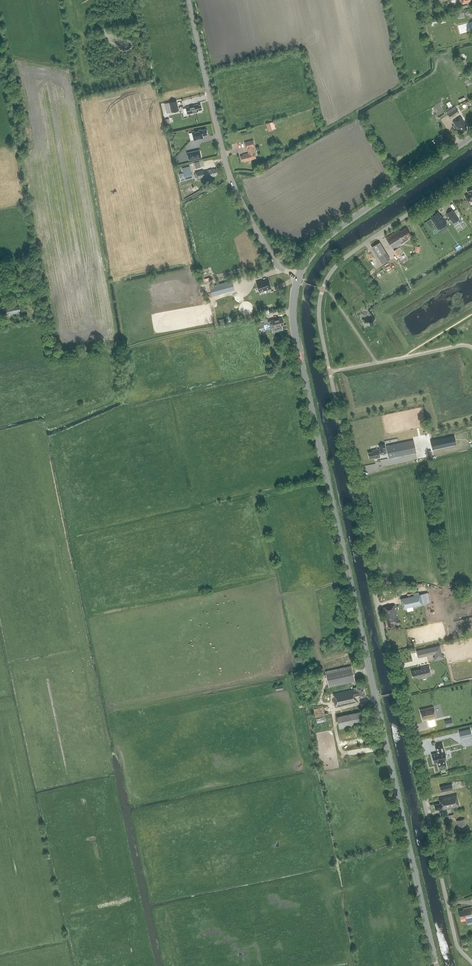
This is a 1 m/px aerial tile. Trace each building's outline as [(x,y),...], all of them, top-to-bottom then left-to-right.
[(461,28),(462,31),(469,30),(469,33),(471,33),(471,25),(461,28)] [(179,111),(176,101),(165,104),(167,114),(179,111)] [(198,104),(190,106),(186,107),(187,114),(198,112),(198,111),(202,110),(201,105),(198,106),(198,104)] [(446,112),(451,118),(459,113),(454,107),(446,112)] [(461,116),(453,122),(461,133),(467,129),(464,124),(465,123),(462,119),(463,119),(461,116)] [(194,141),(202,139),(203,139),(203,136),(207,135),(206,129),(201,131),(201,130),(192,132),(194,141)] [(241,157),(242,161),(244,161),(245,162),(256,159),(253,147),(255,146),(253,140),(245,143),(246,149),(247,148),(248,153),(243,155),(243,156),(241,157)] [(201,158),(200,151),(187,154),(189,161),(201,158)] [(180,181),(193,178),(190,166),(181,168),(183,173),(179,174),(180,181)] [(214,169),(203,172),(203,170),(195,173),(195,174),(196,178),(197,179),(205,177),(205,178),(216,175),(216,174),(217,174),(216,169),(214,170),(214,169)] [(447,214),(453,223),(459,219),(452,210),(446,213),(447,214)] [(438,211),(430,217),(432,219),(432,220),(433,220),(435,224),(438,229),(447,223),(442,217),(442,216),(441,217),(440,215),(441,215),(440,215),(438,212),(438,211)] [(392,249),(401,243),(401,244),(404,243),(403,242),(408,239),(407,238),(411,236),(406,228),(401,231),(400,230),(386,238),(392,249)] [(391,259),(381,241),(372,246),(382,263),(391,259)] [(261,281),(256,282),(260,291),(271,288),(268,280),(261,282),(261,281)] [(227,283),(212,287),(214,295),(229,291),(227,283)] [(19,304),(6,307),(7,314),(21,311),(19,304)] [(265,329),(271,328),(271,329),(283,326),(283,325),(284,324),(283,323),(283,322),(281,317),(269,320),(270,322),(267,322),(267,319),(263,320),(263,321),(258,322),(259,329),(265,327),(265,329)] [(431,442),(433,450),(456,445),(455,437),(431,442)] [(368,453),(369,458),(374,457),(374,458),(376,457),(377,458),(379,457),(379,454),(381,453),(388,452),(389,458),(416,453),(413,440),(387,445),(387,446),(385,446),(385,444),(379,446),(380,449),(372,450),(372,452),(368,453)] [(428,592),(420,594),(423,604),(430,602),(428,592)] [(420,594),(400,599),(403,608),(423,604),(420,594)] [(394,624),(399,623),(395,605),(382,607),(385,620),(387,620),(388,627),(394,626),(394,624)] [(438,646),(433,647),(435,657),(433,657),(434,661),(444,658),(444,655),(442,655),(441,652),(440,652),(438,646)] [(425,649),(416,651),(418,658),(427,656),(425,649)] [(325,671),(329,687),(355,682),(351,665),(325,671)] [(411,671),(413,678),(418,677),(419,679),(422,678),(422,677),(426,676),(426,677),(431,676),(429,665),(421,667),(421,669),(411,671)] [(358,698),(365,696),(362,685),(356,687),(353,688),(353,689),(333,693),(336,707),(357,702),(356,698),(358,697),(358,698)] [(436,716),(434,706),(420,710),(422,720),(427,719),(428,721),(434,719),(434,717),(436,716)] [(359,711),(337,716),(339,729),(362,724),(359,711)] [(471,736),(470,729),(459,731),(461,738),(471,736)] [(441,744),(434,746),(436,753),(432,754),(434,763),(438,762),(439,766),(446,765),(445,760),(447,759),(445,751),(443,752),(441,744)] [(453,789),(452,783),(440,786),(441,792),(453,789)] [(435,805),(436,810),(439,809),(439,810),(444,809),(444,810),(459,806),(456,794),(439,798),(440,803),(435,805)] [(456,821),(459,831),(467,830),(465,819),(456,821)] [(466,917),(466,919),(471,918),(471,907),(471,906),(463,909),(463,910),(459,911),(460,919),(466,917)]
